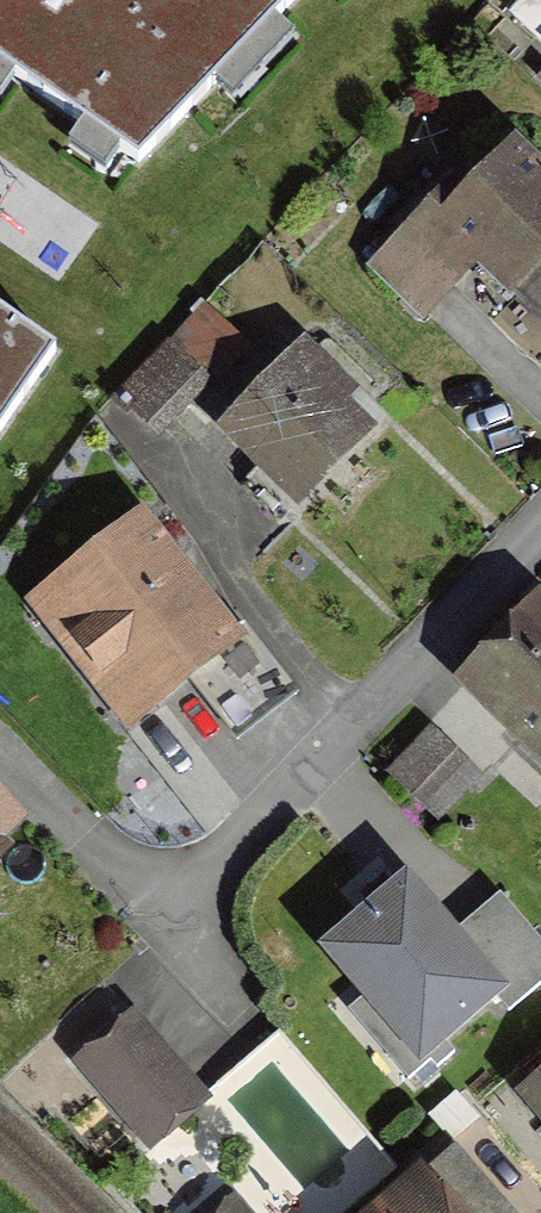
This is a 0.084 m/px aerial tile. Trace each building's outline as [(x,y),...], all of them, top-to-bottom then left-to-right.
[(124,0),(0,0),(0,66),(138,162),(225,71),(124,0)] [(225,71),(293,0),(124,0),(225,71)] [(513,12),(540,40),(540,0),(525,0),(513,12)] [(374,264),(421,308),(473,252),(540,316),(540,165),(522,147),(471,202),(450,183),(374,264)] [(0,313),(0,429),(55,351),(0,313)] [(199,316),(112,397),(148,436),(236,355),(199,316)] [(306,354),(232,432),(299,495),(373,417),(306,354)] [(140,523),(41,596),(126,711),(225,637),(140,523)] [(468,678),(540,750),(540,612),(537,608),(468,678)] [(435,732),(389,777),(429,819),(476,774),(435,732)] [(405,889),(335,949),(436,1066),(453,1051),(438,1033),(490,988),(508,1009),(540,981),(540,941),(499,893),(447,937),(405,889)] [(133,1017),(81,1060),(148,1141),(200,1098),(133,1017)] [(521,1084),(540,1108),(540,1068),(521,1084)] [(376,1212),(504,1212),(453,1150),(376,1212)] [(217,1212),(236,1212),(228,1203),(217,1212)]
